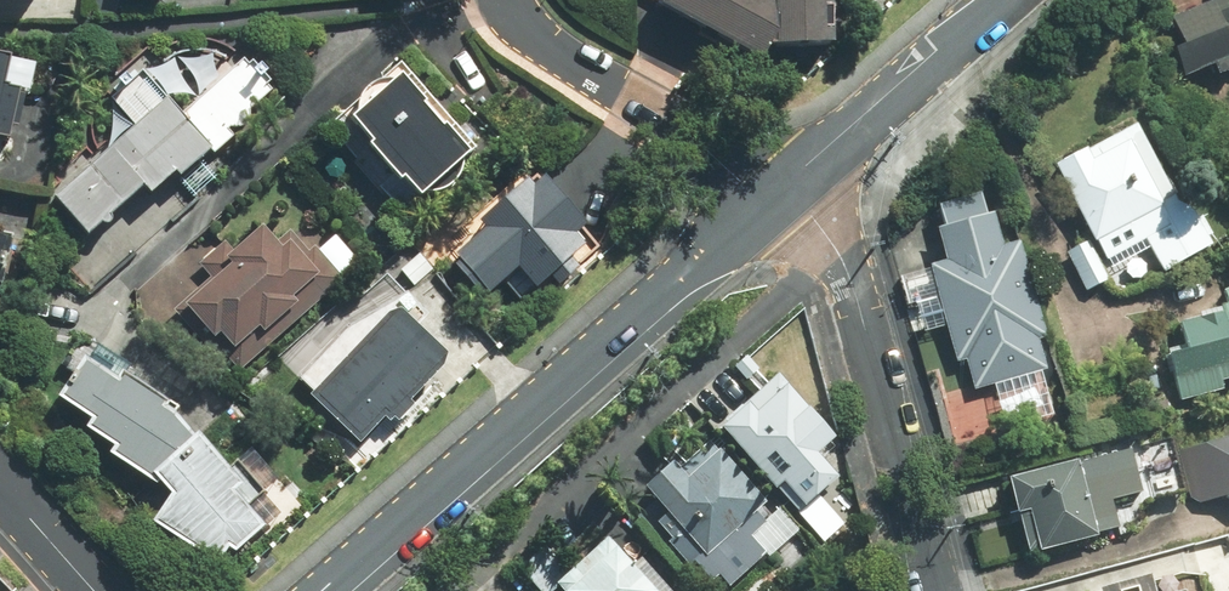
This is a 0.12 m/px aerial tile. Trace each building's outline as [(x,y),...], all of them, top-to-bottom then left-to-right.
[(658,9),(758,60),(772,49),(832,45),(829,0),(663,0),(658,9)] [(1228,76),(1228,0),(1213,0),(1215,4),(1169,24),(1179,47),(1173,49),(1185,77),(1212,65),(1219,80),(1228,76)] [(2,141),(15,142),(26,92),(6,82),(12,54),(0,52),(0,150),(2,141)] [(182,112),(135,71),(110,94),(133,125),(52,196),(88,239),(142,187),(152,197),(175,172),(180,179),(212,150),(216,154),(237,133),(256,115),(250,109),(278,87),(251,53),(182,112)] [(476,149),(402,63),(384,80),(367,88),(356,111),(351,118),(368,148),(416,198),(425,192),(454,185),(464,161),(476,149)] [(1171,196),(1134,125),(1054,167),(1093,241),(1107,268),(1145,249),(1158,274),(1209,247),(1180,191),(1171,196)] [(476,231),(445,257),(483,302),(516,274),(533,294),(547,282),(557,294),(584,271),(575,260),(591,248),(582,237),(591,230),(545,176),(533,186),(520,180),(476,223),(476,231)] [(942,262),(927,266),(956,363),(966,360),(975,390),(1045,369),(1037,344),(1048,341),(1017,238),(1003,242),(993,210),(932,228),(942,262)] [(307,251),(291,233),(278,244),(262,226),(233,253),(223,242),(198,264),(210,277),(172,311),(215,359),(221,353),(240,374),(343,280),(313,247),(307,251)] [(2,287),(13,239),(0,236),(0,287),(2,287)] [(1167,358),(1180,405),(1224,392),(1222,382),(1228,380),(1228,263),(1222,265),(1228,288),(1213,292),(1218,308),(1169,322),(1178,355),(1167,358)] [(386,316),(309,394),(360,444),(385,419),(398,422),(443,365),(447,354),(400,310),(386,316)] [(140,394),(84,358),(57,400),(89,421),(86,430),(113,447),(108,454),(157,486),(160,484),(170,497),(153,524),(217,566),(228,549),(235,554),(266,526),(236,493),(245,485),(198,434),(193,436),(169,407),(156,417),(134,403),(140,394)] [(834,438),(776,375),(717,429),(798,517),(840,478),(819,455),(834,438)] [(1179,454),(1194,504),(1228,493),(1228,495),(1228,439),(1179,454)] [(1146,495),(1133,445),(1006,479),(1027,558),(1125,532),(1117,503),(1146,495)] [(707,447),(684,469),(670,455),(637,488),(664,515),(656,522),(674,540),(669,545),(714,590),(741,590),(803,530),(778,504),(761,521),(753,513),(763,503),(707,447)] [(608,538),(554,584),(561,590),(657,590),(608,538)] [(1132,579),(1097,590),(1098,590),(1152,590),(1147,574),(1132,579)]
